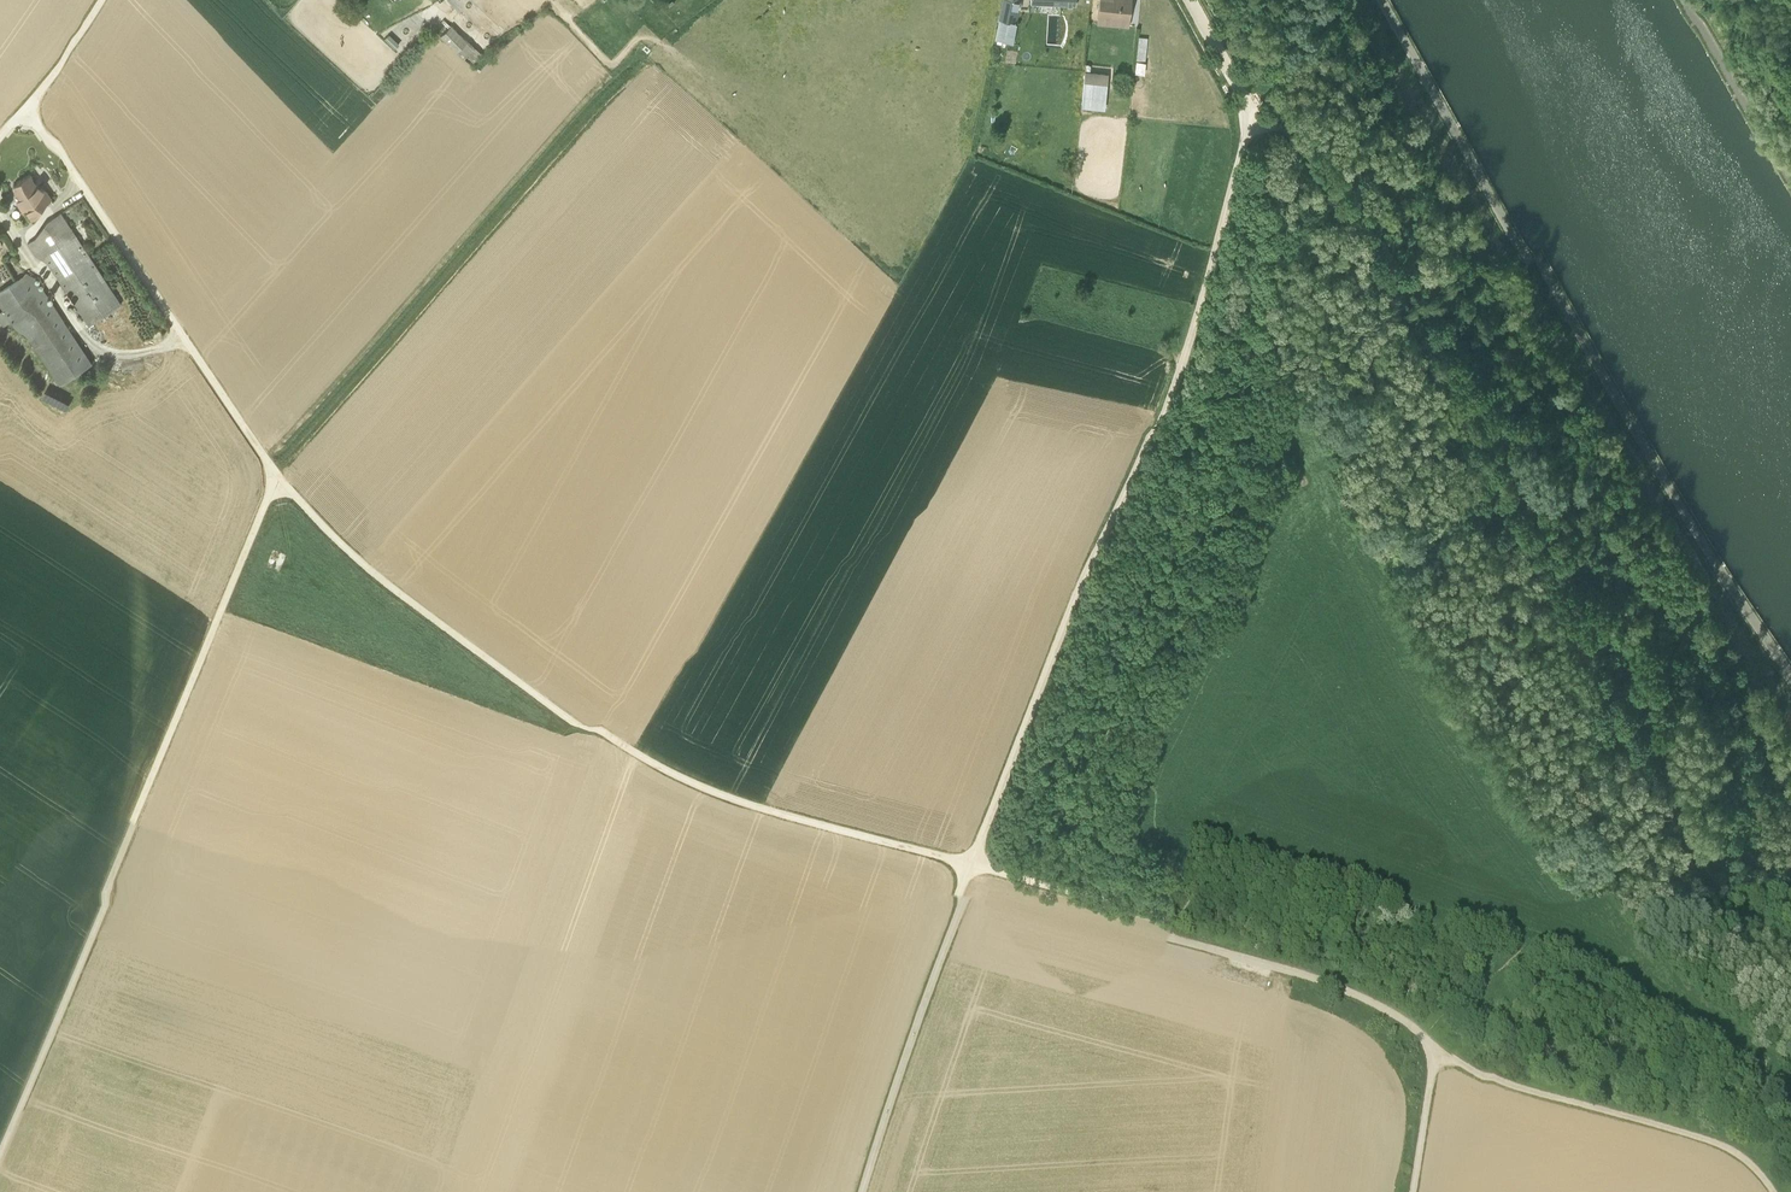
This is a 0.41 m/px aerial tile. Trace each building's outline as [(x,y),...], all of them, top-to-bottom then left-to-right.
[(995,39),(1014,43),(1016,33),(1015,33),(1016,23),(1015,23),(1019,0),(1003,0),(995,39)] [(1097,23),(1128,26),(1131,0),(1099,0),(1097,23)] [(441,35),(451,26),(443,19),(435,30),(441,35)] [(440,37),(457,53),(468,43),(451,26),(441,35),(440,37)] [(1138,36),(1136,59),(1145,60),(1147,37),(1138,36)] [(482,55),(468,43),(457,53),(471,66),(482,55)] [(1136,60),(1134,72),(1144,73),(1145,61),(1136,60)] [(1108,72),(1084,69),(1083,80),(1084,80),(1107,82),(1108,72)] [(1107,82),(1084,80),(1081,106),(1105,109),(1108,82),(1107,82)] [(30,166),(15,177),(21,188),(17,191),(23,200),(27,198),(34,209),(51,197),(30,166)] [(28,233),(89,324),(121,303),(60,212),(28,233)] [(27,263),(0,281),(0,294),(4,300),(0,302),(0,310),(4,316),(11,311),(59,384),(92,362),(27,263)]
